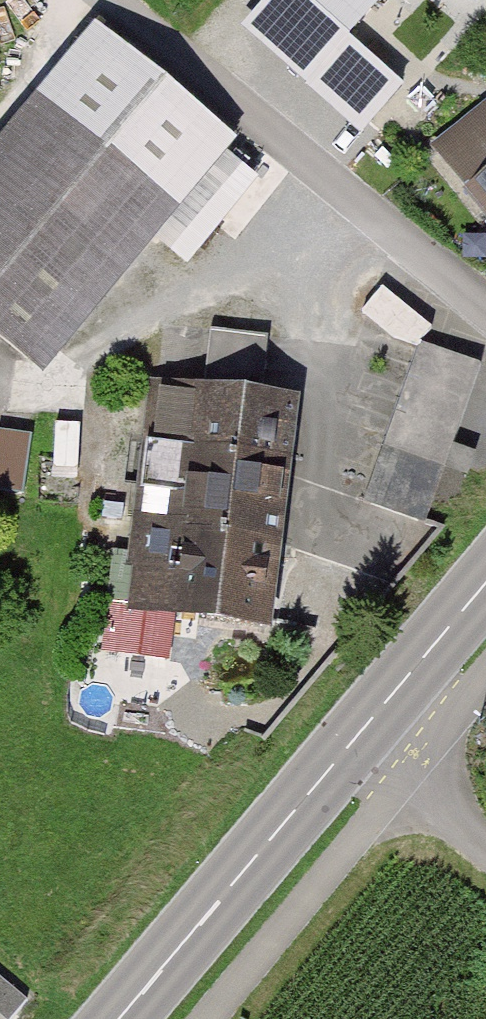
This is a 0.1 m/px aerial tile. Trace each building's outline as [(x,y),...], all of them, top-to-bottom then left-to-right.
[(260,26),(368,122),(400,87),(346,39),(381,0),(284,0),(260,26)] [(26,357),(204,141),(95,52),(0,168),(0,336),(26,357)] [(485,206),(485,112),(440,150),(485,206)] [(266,620),(292,398),(260,394),(266,336),(210,329),(203,386),(156,381),(134,563),(114,561),(109,602),(266,620)] [(480,360),(419,340),(366,499),(427,519),(480,360)] [(32,432),(0,427),(0,490),(23,493),(32,432)] [(27,997),(0,975),(0,1013),(7,1018),(9,1018),(27,997)]
